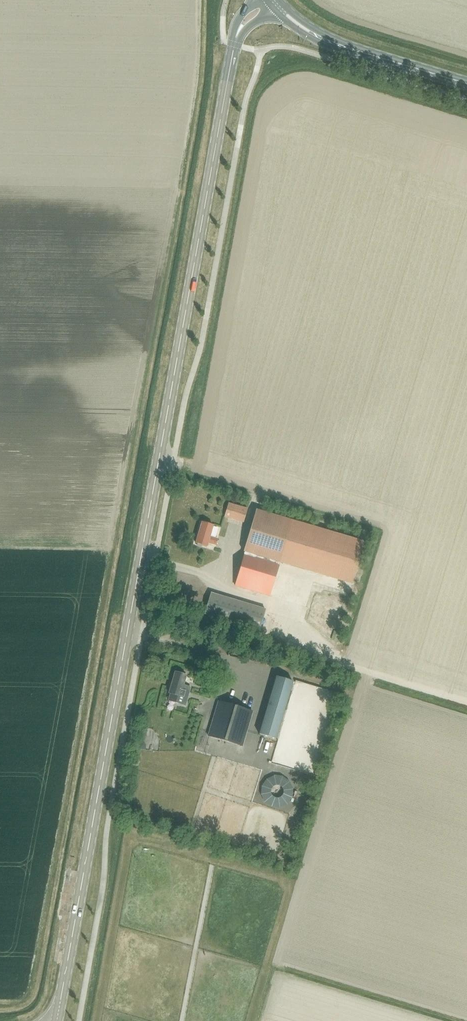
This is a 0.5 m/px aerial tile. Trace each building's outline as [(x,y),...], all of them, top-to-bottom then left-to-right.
[(229,504),(225,517),(244,523),(248,509),(229,504)] [(270,597),(280,562),(292,523),(257,512),(235,586),(270,597)] [(216,546),(218,540),(210,537),(213,526),(202,523),(196,544),(207,547),(208,544),(216,546)] [(292,523),(280,562),(352,583),(363,544),(292,523)] [(259,632),(266,610),(211,593),(204,615),(259,632)] [(175,673),(169,694),(170,694),(169,698),(176,700),(175,703),(185,706),(190,688),(183,686),(186,676),(184,676),(185,673),(177,671),(177,673),(175,673)] [(276,677),(259,735),(276,740),(292,682),(276,677)] [(242,747),(252,712),(218,702),(208,737),(242,747)]
